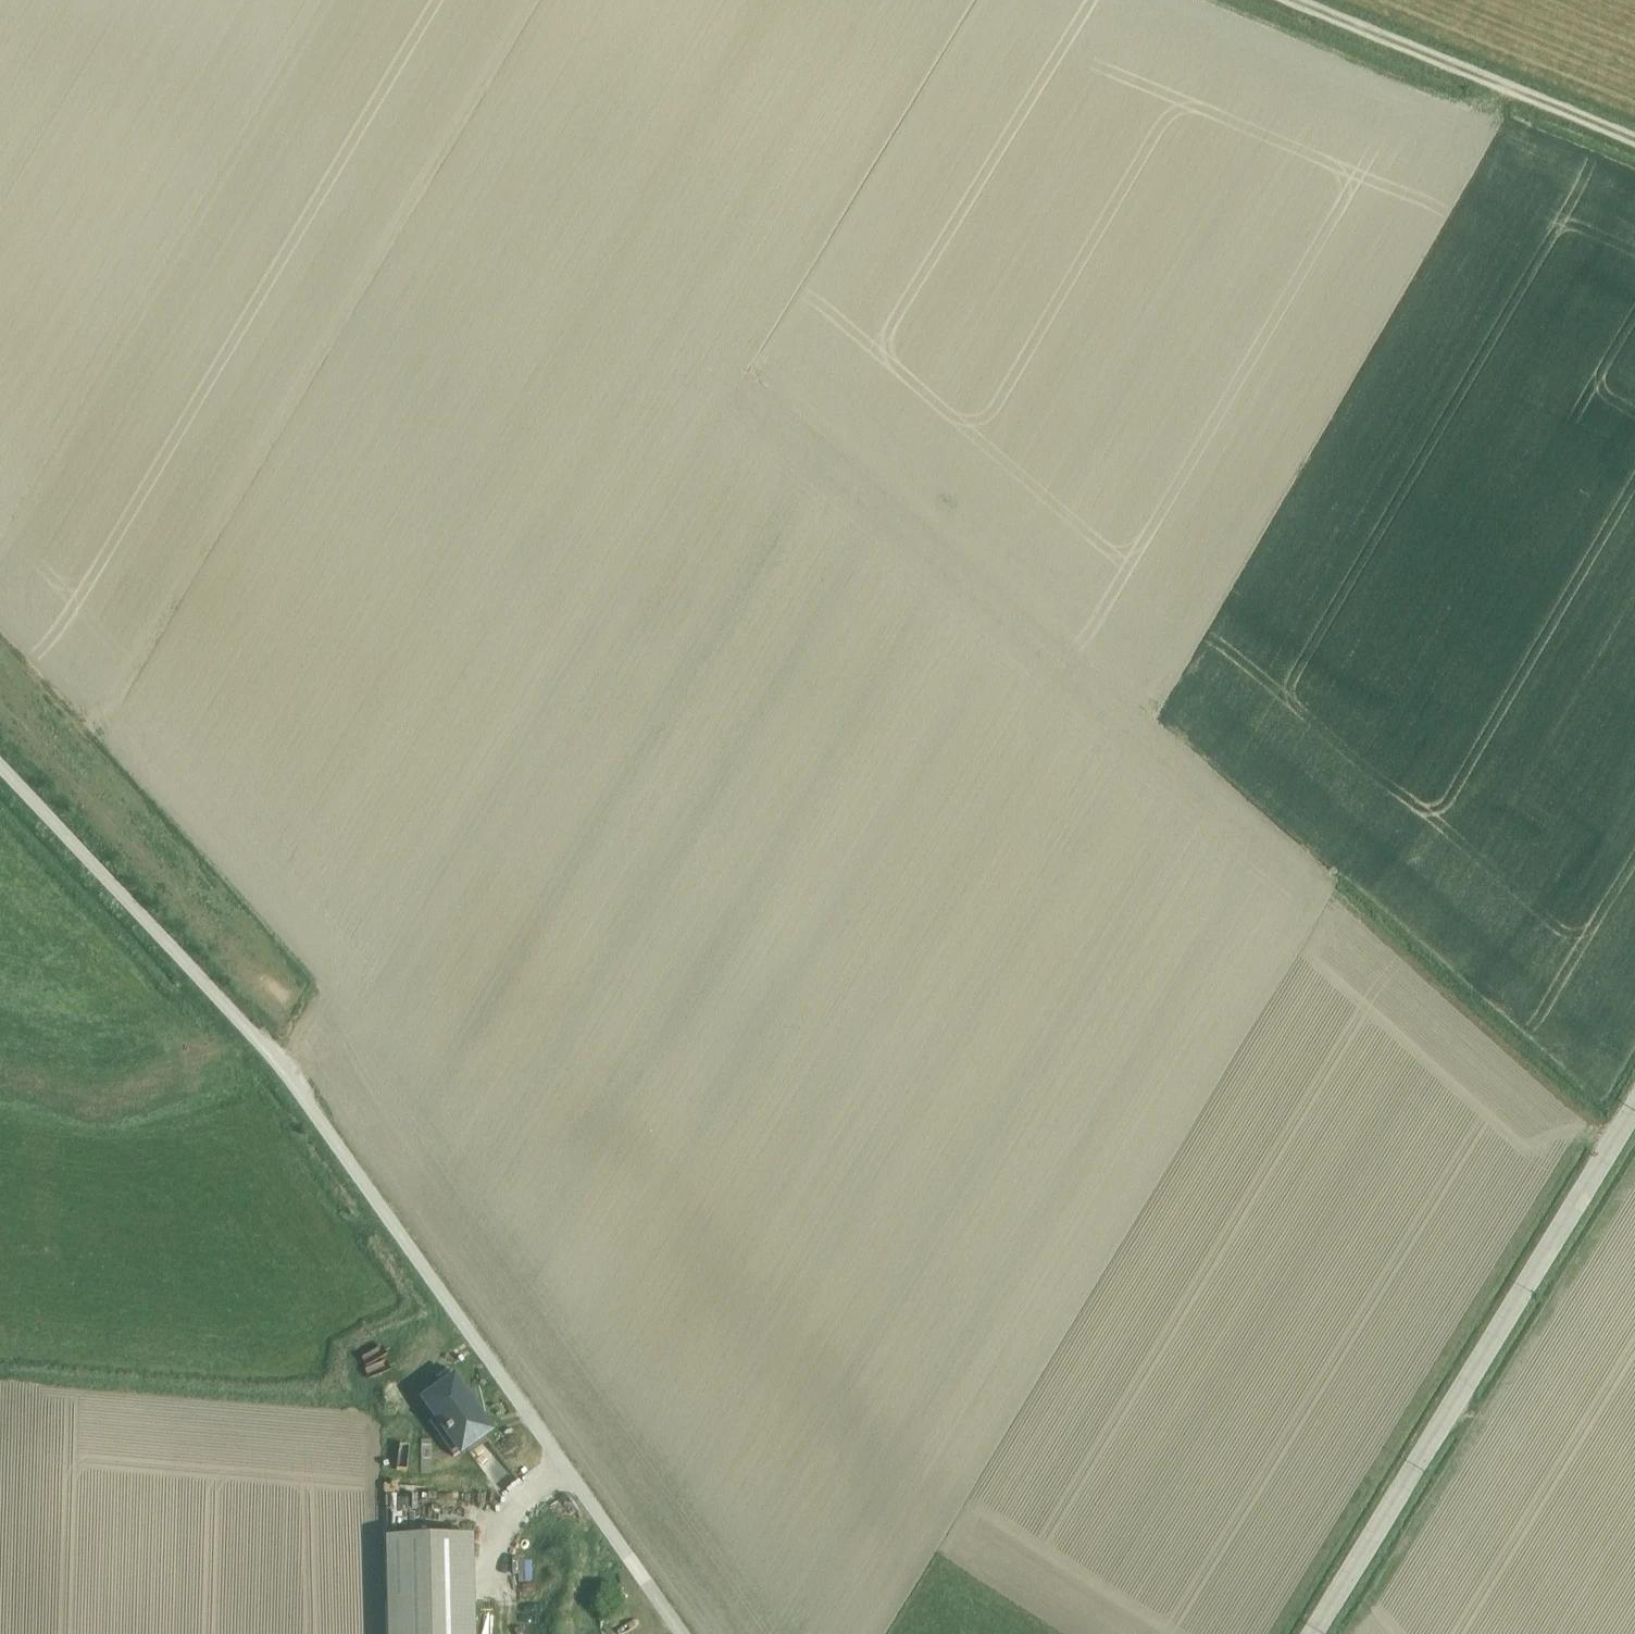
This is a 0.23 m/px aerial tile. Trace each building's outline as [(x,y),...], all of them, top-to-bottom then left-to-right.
[(456,1458),(499,1430),(458,1367),(420,1392),(436,1416),(431,1419),(456,1458)] [(389,1633),(479,1633),(478,1532),(388,1532),(389,1633)] [(641,1632),(629,1615),(617,1623),(625,1633),(638,1633),(641,1632)] [(584,1633),(593,1633),(593,1623),(584,1623),(584,1633)]
